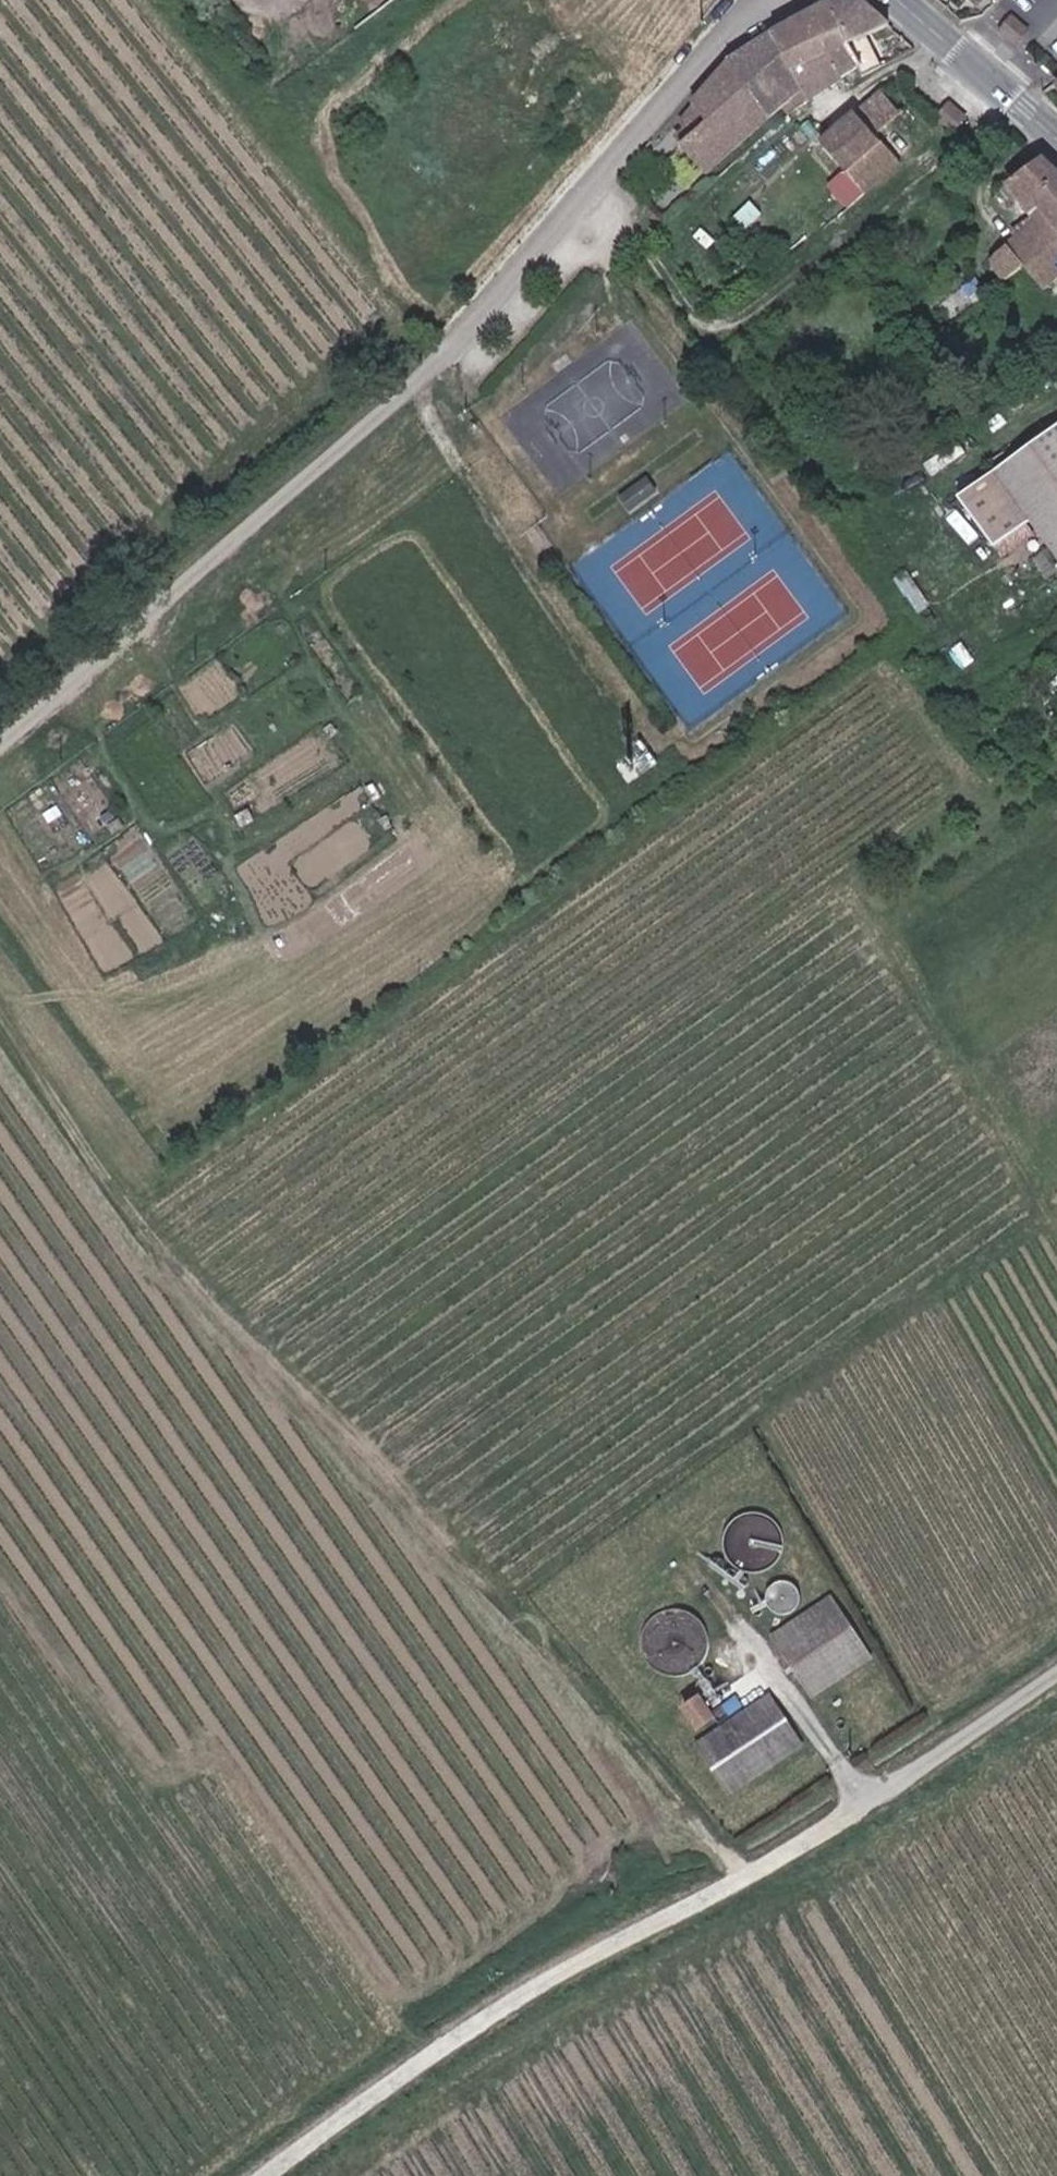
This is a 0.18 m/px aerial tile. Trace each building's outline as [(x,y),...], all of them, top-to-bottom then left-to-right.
[(843,1),(856,28),(842,35),(863,78),(895,62),(879,34),(896,28),(865,0),(845,0),(843,1)] [(788,28),(742,59),(778,119),(819,93),(822,99),(863,78),(842,35),(856,28),(843,1),(788,28)] [(1022,14),(1010,29),(1028,43),(1040,28),(1022,14)] [(778,119),(742,59),(703,104),(719,120),(691,147),(718,175),(778,119)] [(907,111),(891,92),(866,113),(882,132),(907,111)] [(719,120),(703,104),(690,120),(698,129),(684,141),(691,147),(719,120)] [(958,105),(950,115),(969,129),(976,118),(958,105)] [(866,113),(829,144),(854,173),(873,196),(910,166),(882,132),(866,113)] [(1034,266),(1049,285),(1056,279),(1056,154),(1021,183),(1036,201),(1031,204),(1039,214),(1026,224),(1034,233),(1003,258),(1019,278),(1034,266)] [(873,196),(854,173),(838,186),(858,209),(873,196)] [(975,500),(1009,543),(1040,518),(1056,540),(1056,435),(975,500)] [(634,482),(606,500),(615,514),(643,496),(634,482)] [(740,1520),(735,1527),(732,1533),(730,1540),(730,1548),(732,1554),(737,1563),(740,1566),(752,1572),(760,1574),(768,1573),(776,1570),(781,1566),(784,1563),(788,1557),(791,1551),(792,1543),(791,1539),(788,1529),(783,1522),(778,1518),(773,1515),(764,1513),(756,1513),(747,1516),(740,1520)] [(784,1584),(779,1588),(777,1591),(776,1595),(775,1599),(776,1605),(779,1610),(783,1614),(788,1616),(795,1617),(801,1615),(806,1611),(810,1604),(810,1599),(809,1594),(806,1588),(804,1586),(799,1583),(796,1582),(789,1583),(784,1584)] [(837,1598),(777,1637),(818,1698),(877,1659),(837,1598)] [(667,1612),(662,1615),(653,1623),(651,1627),(648,1635),(647,1642),(648,1648),(650,1655),(654,1661),(660,1667),(667,1671),(672,1673),(681,1674),(687,1673),(692,1671),(699,1667),(704,1662),(707,1659),(709,1655),(711,1649),(712,1644),(711,1637),(709,1628),(707,1625),(702,1619),(698,1615),(689,1611),(681,1610),(674,1610),(667,1612)] [(712,1663),(711,1665),(711,1667),(711,1668),(712,1670),(715,1670),(717,1670),(718,1669),(719,1668),(719,1666),(719,1665),(718,1663),(717,1662),(716,1662),(714,1662),(712,1663)] [(721,1670),(720,1671),(720,1672),(720,1674),(721,1675),(723,1676),(725,1677),(726,1676),(728,1675),(728,1673),(728,1671),(727,1669),(726,1669),(725,1668),(723,1668),(721,1670)] [(708,1674),(705,1675),(704,1676),(702,1677),(701,1679),(701,1681),(701,1684),(701,1686),(703,1688),(705,1690),(708,1691),(711,1691),(712,1691),(715,1690),(716,1689),(717,1687),(718,1686),(718,1683),(718,1680),(716,1677),(713,1675),(711,1674),(708,1674)] [(709,1701),(693,1712),(707,1732),(723,1722),(716,1712),(731,1702),(728,1698),(714,1708),(709,1701)] [(774,1699),(703,1745),(736,1795),(807,1748),(774,1699)]
